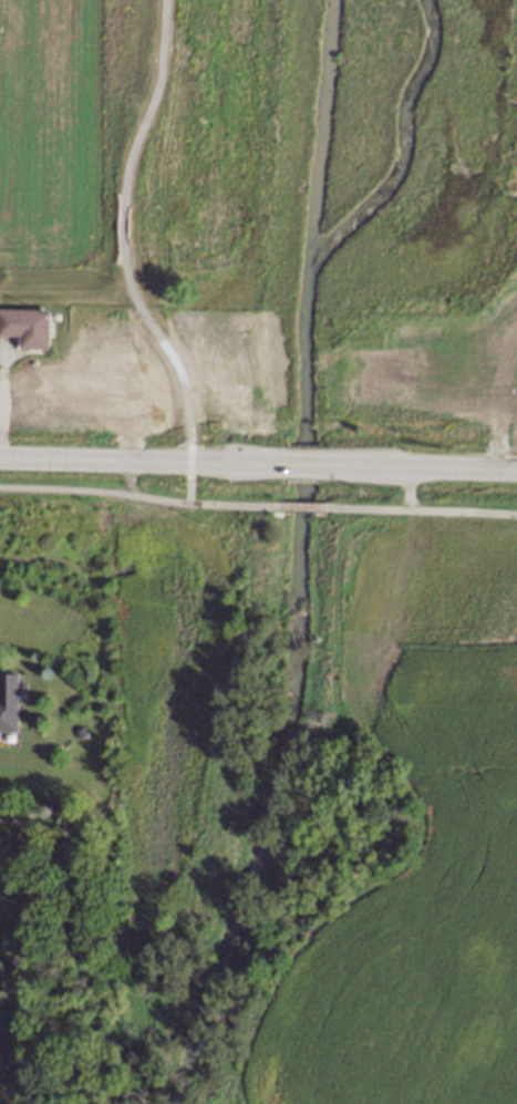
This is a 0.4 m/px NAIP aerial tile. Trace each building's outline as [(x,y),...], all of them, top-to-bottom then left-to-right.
[(19,337),(0,337),(0,310),(48,310),(48,350),(19,350),(19,337)] [(11,731),(0,731),(0,669),(11,669),(11,731)]
